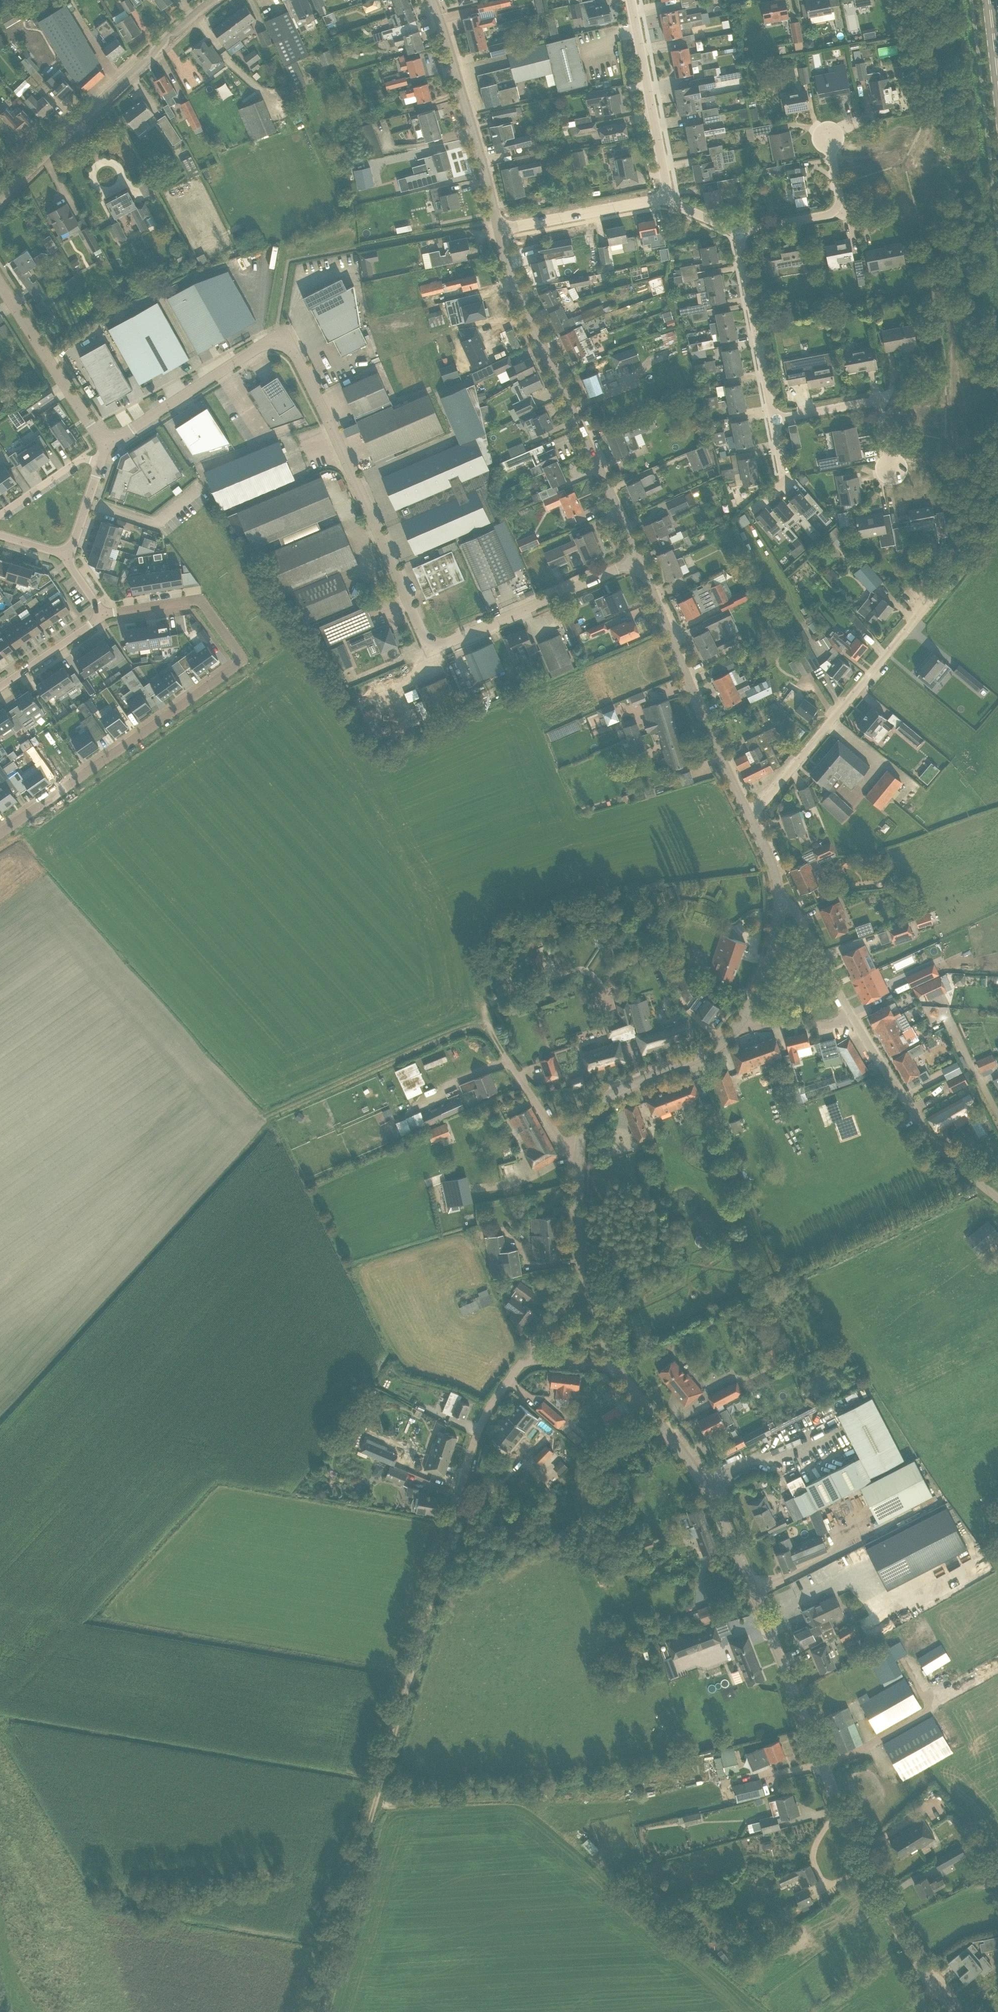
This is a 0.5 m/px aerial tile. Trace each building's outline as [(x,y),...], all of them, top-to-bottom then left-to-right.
[(128,0),(125,0),(121,2),(128,14),(134,10),(128,0)] [(161,10),(174,1),(173,0),(155,0),(156,1),(161,10)] [(289,12),(266,22),(275,43),(285,67),(309,56),(296,28),(316,19),(307,0),(284,0),(289,12)] [(316,8),(325,5),(323,0),(313,0),(316,8)] [(375,0),(372,0),(363,4),(367,12),(373,10),(372,8),(377,5),(375,0)] [(396,13),(397,13),(412,7),(410,0),(392,0),(396,13)] [(478,4),(480,12),(496,8),(501,7),(499,0),(495,0),(493,0),(478,4)] [(541,0),(534,0),(537,14),(544,12),(541,0)] [(784,0),(777,0),(761,3),(765,22),(788,18),(784,0)] [(835,20),(842,19),(838,0),(811,0),(806,1),(809,16),(833,12),(835,20)] [(609,12),(607,4),(589,8),(587,1),(569,4),(572,18),(589,15),(591,24),(599,23),(599,24),(599,25),(608,23),(608,22),(608,21),(611,20),(610,18),(612,18),(611,12),(609,12)] [(695,1),(681,3),(683,9),(696,7),(695,1)] [(69,76),(86,92),(105,75),(80,47),(87,40),(85,38),(65,5),(38,22),(69,76)] [(240,30),(255,19),(245,5),(212,30),(222,44),(222,43),(227,50),(245,37),(240,30)] [(391,29),(392,31),(416,24),(415,20),(417,19),(412,7),(397,13),(396,13),(390,15),(395,27),(391,29)] [(660,13),(663,27),(679,24),(679,23),(690,21),(690,22),(702,19),(701,14),(678,18),(677,10),(660,13)] [(331,22),(328,14),(323,16),(326,25),(331,22)] [(141,33),(130,15),(116,24),(127,41),(141,33)] [(496,24),(495,17),(480,20),(479,15),(463,19),(466,32),(482,28),(482,27),(490,25),(491,26),(498,24),(498,23),(496,24)] [(126,50),(120,43),(116,37),(119,35),(106,19),(96,28),(107,43),(101,48),(106,54),(112,61),(113,61),(115,61),(118,59),(118,57),(126,50)] [(663,27),(665,40),(682,37),(680,30),(691,28),(691,27),(703,25),(703,24),(702,19),(690,22),(690,21),(679,23),(679,24),(663,27)] [(790,23),(794,42),(802,41),(798,22),(790,23)] [(416,24),(392,31),(394,38),(396,45),(406,42),(409,54),(424,50),(419,31),(416,24)] [(482,28),(466,32),(471,52),(487,48),(482,28)] [(557,29),(549,31),(550,38),(558,36),(557,29)] [(271,44),(265,30),(257,33),(263,47),(271,44)] [(503,69),(493,71),(494,72),(479,76),(482,87),(480,87),(485,107),(501,103),(501,105),(520,100),(515,82),(553,73),(558,92),(588,85),(575,36),(511,52),(507,53),(511,67),(503,69)] [(198,58),(208,70),(212,76),(226,66),(221,60),(222,59),(211,45),(208,47),(204,41),(192,50),(198,58)] [(508,41),(488,46),(491,57),(507,53),(511,52),(508,41)] [(813,41),(805,42),(806,50),(815,49),(813,41)] [(688,48),(672,51),(674,64),(690,61),(690,60),(701,58),(713,56),(712,51),(700,53),(700,52),(689,54),(688,48)] [(354,49),(352,56),(357,58),(360,51),(354,49)] [(30,75),(39,85),(45,79),(37,71),(40,69),(32,61),(34,58),(27,50),(23,53),(26,57),(20,62),(31,75),(30,75)] [(330,50),(319,54),(324,66),(335,62),(330,50)] [(407,61),(400,63),(402,70),(409,68),(411,77),(415,76),(425,74),(420,57),(411,60),(407,61)] [(256,61),(250,66),(253,71),(259,66),(256,61)] [(690,61),(674,64),(677,77),(693,74),(690,61)] [(867,83),(869,83),(874,110),(880,109),(880,111),(880,112),(881,112),(887,111),(888,110),(887,107),(893,106),(892,100),(898,99),(896,91),(891,92),(890,91),(888,79),(881,80),(880,74),(880,73),(879,72),(877,72),(866,74),(864,62),(856,64),(857,70),(859,80),(866,78),(867,83)] [(818,87),(819,97),(840,93),(840,95),(849,94),(844,64),(833,66),(834,72),(816,76),(818,87)] [(809,82),(807,67),(799,69),(802,83),(809,82)] [(705,77),(705,78),(710,77),(710,76),(714,76),(716,75),(715,68),(704,70),(705,77)] [(45,82),(61,99),(72,89),(63,79),(66,76),(60,69),(45,82)] [(39,85),(30,75),(25,80),(31,86),(22,94),(27,99),(25,101),(41,118),(48,112),(50,114),(54,110),(52,108),(53,107),(46,100),(35,88),(39,85)] [(163,106),(171,119),(176,116),(170,107),(177,103),(173,97),(178,94),(174,88),(173,88),(165,75),(155,81),(168,104),(163,106)] [(387,81),(389,89),(410,85),(408,76),(387,81)] [(704,89),(716,87),(715,82),(714,76),(710,76),(710,77),(705,78),(705,77),(696,79),(698,86),(703,85),(704,89)] [(416,95),(418,103),(422,102),(432,100),(427,83),(417,86),(414,87),(405,90),(407,98),(416,95)] [(696,89),(695,86),(675,90),(677,103),(693,100),(696,99),(696,98),(701,97),(699,88),(696,89)] [(587,93),(589,102),(603,99),(606,114),(621,112),(619,100),(621,100),(619,93),(605,96),(604,89),(587,93)] [(783,95),(786,113),(809,108),(807,99),(806,91),(783,95)] [(18,97),(12,102),(16,107),(22,102),(18,97)] [(143,99),(123,115),(138,135),(146,128),(150,126),(145,120),(153,114),(149,107),(143,99)] [(239,109),(252,140),(277,131),(264,99),(239,109)] [(183,103),(196,129),(202,126),(189,100),(183,103)] [(693,100),(677,103),(680,115),(689,113),(696,112),(693,100)] [(414,110),(412,102),(403,104),(404,112),(414,110)] [(492,112),(494,120),(517,115),(515,107),(492,112)] [(702,110),(703,117),(719,114),(717,107),(702,110)] [(13,129),(19,137),(35,124),(28,116),(23,110),(19,114),(15,110),(10,114),(6,109),(0,115),(13,129)] [(415,137),(417,143),(425,141),(426,142),(442,137),(437,120),(441,119),(438,110),(435,111),(434,109),(418,114),(409,117),(410,118),(408,121),(411,122),(412,125),(410,128),(413,130),(414,132),(412,135),(415,137)] [(719,114),(703,117),(704,124),(720,121),(719,114)] [(181,139),(165,115),(157,121),(173,145),(181,139)] [(574,119),(576,126),(592,123),(590,116),(574,119)] [(490,127),(494,143),(511,139),(517,137),(513,121),(490,127)] [(595,122),(592,123),(576,126),(577,133),(597,130),(595,122)] [(611,124),(599,126),(602,142),(628,138),(625,123),(612,125),(611,124)] [(686,126),(688,139),(704,136),(715,134),(726,132),(725,127),(703,131),(702,124),(696,125),(686,126)] [(768,133),(766,125),(752,128),(752,129),(753,135),(753,136),(768,133)] [(364,138),(375,133),(374,129),(363,134),(364,138)] [(769,136),(774,159),(791,156),(788,141),(791,141),(789,132),(769,136)] [(379,143),(375,133),(364,138),(368,148),(379,143)] [(511,139),(494,143),(496,152),(531,144),(529,134),(517,137),(511,139)] [(704,136),(688,139),(691,151),(700,150),(707,149),(704,136)] [(551,149),(549,140),(536,142),(538,151),(551,149)] [(708,148),(709,154),(710,154),(724,152),(724,151),(723,145),(708,148)] [(513,154),(515,160),(529,157),(529,150),(513,154)] [(572,152),(575,167),(586,165),(584,150),(572,152)] [(428,171),(405,178),(409,190),(448,179),(445,168),(451,167),(446,151),(424,157),(428,171)] [(722,161),(728,160),(727,151),(724,151),(724,152),(710,154),(709,154),(706,155),(707,163),(693,165),(696,180),(706,179),(711,178),(710,172),(723,169),(722,161)] [(181,161),(189,178),(200,173),(192,156),(181,161)] [(617,186),(638,182),(636,170),(634,171),(631,156),(616,159),(618,170),(614,171),(617,186)] [(502,170),(508,199),(524,195),(522,186),(520,174),(542,169),(540,161),(511,168),(502,170)] [(799,161),(760,169),(761,174),(771,173),(771,174),(788,171),(787,170),(800,167),(799,161)] [(791,178),(797,207),(808,205),(803,176),(806,175),(805,166),(800,167),(787,170),(788,171),(789,178),(791,178)] [(358,189),(374,185),(370,167),(354,170),(358,189)] [(704,192),(707,207),(722,204),(721,198),(738,195),(735,182),(735,178),(717,181),(718,189),(704,192)] [(449,186),(433,189),(435,201),(442,200),(444,211),(460,207),(457,192),(451,194),(449,186)] [(151,215),(145,203),(137,207),(132,199),(127,190),(107,201),(116,218),(131,211),(142,232),(148,228),(147,228),(155,224),(151,215)] [(48,214),(53,223),(60,235),(78,225),(71,212),(66,204),(48,214)] [(649,235),(651,248),(665,245),(663,232),(656,234),(654,220),(638,223),(641,237),(649,235)] [(127,239),(118,222),(112,225),(120,242),(127,239)] [(622,242),(624,252),(637,249),(634,236),(626,238),(623,226),(607,229),(609,239),(610,244),(622,242)] [(81,231),(93,252),(100,248),(88,227),(81,231)] [(58,248),(49,235),(42,240),(51,253),(58,248)] [(468,247),(469,246),(467,237),(457,239),(449,241),(450,249),(444,250),(445,255),(440,256),(439,250),(429,253),(432,267),(467,260),(466,253),(469,252),(468,247)] [(539,261),(532,263),(537,280),(542,279),(543,282),(553,279),(550,270),(555,269),(552,259),(561,256),(560,251),(568,250),(566,240),(535,246),(537,257),(539,257),(539,261)] [(764,257),(768,277),(778,275),(776,264),(784,262),(783,260),(800,257),(797,241),(780,244),(781,253),(764,257)] [(694,243),(688,244),(689,251),(692,251),(693,256),(701,255),(702,263),(717,261),(714,246),(701,248),(700,242),(694,243)] [(826,247),(827,257),(830,269),(840,267),(839,262),(852,259),(849,242),(826,247)] [(866,252),(868,262),(870,271),(890,267),(889,264),(903,261),(902,253),(900,244),(891,245),(891,247),(866,252)] [(602,263),(610,262),(607,246),(599,247),(602,263)] [(22,253),(22,254),(14,259),(18,265),(16,267),(16,266),(12,269),(15,273),(16,272),(27,287),(33,283),(29,277),(32,275),(29,270),(37,265),(46,266),(46,264),(48,254),(41,253),(33,258),(27,250),(26,251),(26,250),(22,253)] [(182,250),(175,255),(179,261),(186,257),(182,250)] [(865,278),(861,260),(854,261),(857,279),(863,278),(865,278)] [(370,263),(361,265),(363,274),(372,273),(370,263)] [(680,267),(681,275),(697,272),(695,264),(680,267)] [(195,283),(167,298),(198,354),(226,338),(225,337),(255,320),(228,271),(195,283)] [(698,279),(697,272),(681,275),(676,276),(674,277),(675,284),(698,279)] [(72,294),(83,287),(75,274),(64,281),(72,294)] [(698,286),(699,292),(722,288),(720,274),(705,277),(707,284),(698,286)] [(443,290),(462,286),(463,291),(469,289),(479,287),(476,275),(466,277),(442,284),(441,280),(419,285),(422,297),(444,291),(443,290)] [(590,283),(588,276),(569,280),(570,287),(590,283)] [(665,291),(661,277),(648,281),(653,295),(665,291)] [(342,278),(304,297),(309,309),(311,308),(328,342),(333,339),(342,356),(351,352),(367,343),(359,327),(361,325),(353,286),(347,289),(342,278)] [(570,295),(567,288),(566,287),(557,289),(557,288),(553,289),(553,290),(551,291),(550,289),(548,290),(539,294),(546,307),(555,303),(562,300),(567,297),(570,295)] [(571,288),(574,299),(579,297),(576,287),(571,288)] [(688,306),(689,314),(707,311),(706,307),(711,306),(711,303),(725,301),(722,288),(699,292),(702,304),(688,306)] [(34,297),(37,302),(43,297),(40,292),(34,297)] [(469,295),(447,300),(450,314),(458,312),(461,323),(487,316),(487,315),(489,314),(487,309),(485,309),(483,300),(471,303),(469,295)] [(158,302),(133,316),(165,372),(189,359),(158,302)] [(548,313),(557,332),(576,324),(572,316),(567,318),(562,306),(548,313)] [(591,309),(580,314),(584,322),(595,317),(591,309)] [(441,310),(427,314),(430,327),(444,323),(441,310)] [(670,311),(663,313),(665,321),(666,321),(673,319),(670,311)] [(689,314),(690,321),(708,318),(707,311),(689,314)] [(709,323),(710,329),(733,325),(731,311),(716,314),(718,322),(709,323)] [(165,372),(133,316),(109,329),(139,384),(163,371),(164,373),(165,372)] [(824,318),(816,319),(818,326),(826,325),(824,318)] [(673,319),(666,321),(668,327),(675,325),(673,319)] [(733,325),(710,329),(711,334),(720,333),(721,341),(736,338),(736,337),(738,336),(737,330),(734,330),(733,325)] [(884,341),(886,351),(916,345),(914,335),(912,326),(882,331),(884,341)] [(476,327),(458,329),(463,340),(460,342),(471,366),(487,359),(481,345),(484,344),(476,327)] [(560,335),(566,348),(582,340),(576,328),(560,335)] [(660,334),(665,348),(672,345),(671,342),(678,340),(674,329),(660,334)] [(596,350),(590,337),(588,338),(582,340),(566,348),(572,361),(579,357),(582,364),(597,359),(593,351),(596,350)] [(697,343),(698,350),(714,347),(713,339),(697,343)] [(105,342),(79,356),(106,404),(132,390),(105,342)] [(635,347),(611,356),(615,367),(639,358),(635,347)] [(843,355),(847,372),(866,369),(867,371),(877,369),(875,359),(873,347),(860,350),(861,352),(843,355)] [(722,351),(724,364),(740,361),(738,348),(722,351)] [(834,383),(831,367),(834,366),(831,353),(784,362),(786,371),(789,385),(808,381),(809,388),(834,383)] [(517,375),(519,380),(537,372),(530,357),(513,365),(508,356),(492,364),(497,374),(506,370),(510,379),(517,375)] [(740,361),(724,364),(727,377),(743,373),(740,361)] [(443,380),(459,375),(455,363),(439,368),(443,380)] [(621,365),(624,374),(631,371),(629,363),(621,365)] [(473,373),(475,381),(490,376),(488,368),(473,373)] [(591,375),(581,379),(588,397),(597,393),(604,391),(601,383),(614,378),(611,368),(591,375)] [(519,380),(518,380),(512,383),(513,385),(511,386),(514,393),(522,389),(525,395),(543,386),(537,372),(519,380)] [(342,387),(358,424),(393,408),(377,373),(342,387)] [(250,391),(259,406),(257,407),(270,428),(304,417),(278,376),(262,386),(261,384),(250,391)] [(486,498),(489,470),(487,465),(492,463),(479,404),(477,394),(474,383),(466,387),(440,397),(459,444),(391,473),(382,477),(396,510),(401,508),(406,519),(401,521),(415,554),(424,550),(495,520),(485,498),(486,498)] [(725,387),(726,395),(727,400),(743,397),(741,384),(725,387)] [(708,387),(700,388),(702,395),(709,393),(708,387)] [(30,414),(55,397),(49,388),(24,406),(30,414)] [(485,392),(477,394),(479,404),(486,399),(485,392)] [(358,424),(374,461),(444,431),(427,393),(393,408),(358,424)] [(537,408),(531,395),(512,404),(518,417),(534,410),(537,408)] [(743,397),(727,400),(730,413),(746,410),(743,397)] [(176,427),(193,454),(230,443),(207,407),(176,427)] [(16,409),(8,415),(13,421),(21,416),(16,409)] [(534,410),(518,417),(523,427),(532,423),(538,435),(553,428),(546,412),(537,416),(534,410)] [(634,435),(656,427),(651,415),(620,428),(615,431),(605,435),(610,446),(612,451),(611,452),(614,456),(615,458),(624,454),(631,451),(632,452),(637,450),(637,449),(639,448),(634,435)] [(62,419),(51,427),(65,447),(76,439),(62,419)] [(732,423),(734,435),(750,432),(747,420),(732,423)] [(800,423),(790,424),(793,449),(802,448),(800,423)] [(861,457),(855,427),(832,432),(834,441),(837,456),(826,458),(827,463),(819,464),(820,470),(849,465),(848,459),(861,457)] [(750,432),(734,435),(736,448),(752,445),(750,432)] [(35,439),(25,445),(40,465),(49,459),(42,448),(47,445),(40,434),(34,438),(35,439)] [(183,475),(157,434),(128,453),(130,455),(125,458),(122,468),(119,467),(109,496),(125,502),(128,491),(130,491),(130,492),(148,498),(183,475)] [(269,445),(205,472),(221,510),(285,483),(295,479),(279,441),(269,445)] [(16,451),(8,456),(16,467),(22,462),(30,472),(40,465),(25,445),(16,452),(16,451)] [(542,445),(505,462),(508,470),(532,458),(535,466),(541,463),(544,472),(559,465),(558,461),(559,460),(553,448),(545,452),(542,445)] [(700,446),(690,451),(697,469),(708,465),(700,446)] [(739,460),(741,472),(757,469),(754,457),(739,460)] [(4,465),(0,468),(0,478),(7,488),(15,482),(16,482),(4,465)] [(544,472),(551,487),(552,487),(554,486),(567,480),(559,465),(544,472)] [(757,469),(741,472),(744,485),(759,482),(757,469)] [(627,485),(634,501),(662,488),(659,480),(654,479),(655,478),(655,477),(655,476),(654,475),(653,475),(652,474),(650,474),(643,477),(644,478),(627,485)] [(840,485),(843,504),(855,502),(855,503),(857,503),(856,502),(860,501),(859,492),(857,492),(855,485),(859,484),(858,477),(849,479),(848,474),(836,476),(838,486),(840,485)] [(805,476),(799,481),(803,484),(808,479),(805,476)] [(246,532),(253,548),(280,537),(284,546),(321,530),(317,521),(336,513),(321,477),(226,517),(238,535),(246,532)] [(497,484),(496,491),(497,493),(505,489),(502,482),(497,484)] [(543,498),(543,499),(556,493),(554,486),(552,487),(551,487),(538,492),(532,495),(534,501),(541,499),(543,498)] [(582,510),(574,492),(567,495),(564,489),(556,493),(543,499),(544,501),(543,502),(547,510),(548,510),(563,503),(568,516),(573,514),(582,510)] [(798,492),(789,500),(790,501),(806,520),(807,519),(815,511),(816,510),(818,512),(816,514),(826,525),(831,520),(808,492),(807,493),(803,497),(798,492)] [(665,502),(672,515),(689,507),(684,493),(665,502)] [(781,500),(772,508),(773,510),(789,528),(798,520),(800,518),(802,520),(799,522),(809,533),(814,528),(807,519),(806,520),(790,501),(785,505),(781,500)] [(910,521),(911,527),(935,522),(934,516),(932,506),(908,511),(910,521)] [(764,509),(755,517),(772,536),(781,528),(783,526),(785,528),(782,530),(792,541),(797,536),(789,528),(773,510),(768,514),(764,509)] [(743,527),(751,521),(746,512),(737,518),(743,527)] [(840,527),(850,526),(847,512),(837,513),(840,527)] [(857,522),(856,522),(856,524),(858,524),(860,536),(881,532),(884,547),(895,545),(895,544),(889,514),(882,515),(882,513),(856,518),(857,522)] [(654,522),(645,526),(651,540),(657,538),(661,548),(669,544),(672,543),(672,544),(683,539),(684,541),(690,538),(688,535),(683,538),(682,536),(681,533),(670,538),(667,533),(664,526),(674,522),(670,515),(654,522)] [(102,521),(99,531),(120,539),(124,528),(102,521)] [(292,592),(339,571),(357,564),(340,522),(321,530),(284,546),(266,554),(283,595),(292,592)] [(837,539),(843,534),(836,526),(828,534),(838,546),(841,543),(837,539)] [(899,528),(892,529),(895,544),(902,543),(899,528)] [(473,571),(481,590),(490,587),(515,576),(511,567),(507,556),(495,529),(461,543),(473,571)] [(99,531),(95,542),(112,547),(117,549),(120,539),(99,531)] [(576,540),(579,548),(585,562),(601,555),(591,531),(575,538),(576,540)] [(735,531),(729,532),(731,542),(738,541),(735,531)] [(539,544),(534,533),(522,538),(523,540),(517,542),(521,552),(539,544)] [(683,539),(672,544),(674,549),(684,544),(685,546),(692,543),(690,538),(684,541),(683,539)] [(567,561),(564,554),(579,548),(576,540),(544,553),(547,559),(551,568),(567,561)] [(95,542),(92,552),(109,558),(112,547),(95,542)] [(741,562),(732,546),(723,551),(731,568),(741,562)] [(657,555),(662,566),(676,560),(676,559),(671,549),(657,555)] [(416,577),(426,599),(435,595),(434,593),(465,580),(451,550),(421,564),(425,573),(416,577)] [(92,552),(88,563),(110,570),(113,559),(109,558),(92,552)] [(676,560),(662,566),(668,580),(682,574),(688,571),(681,556),(676,559),(676,560)] [(17,581),(22,566),(0,559),(0,576),(17,581)] [(866,563),(854,574),(870,592),(882,581),(866,563)] [(22,566),(17,581),(39,588),(50,581),(45,573),(22,566)] [(181,568),(170,569),(172,587),(184,585),(181,568)] [(170,569),(160,571),(163,589),(172,587),(170,569)] [(742,574),(735,570),(732,576),(739,580),(742,574)] [(160,571),(151,573),(153,590),(163,589),(160,571)] [(292,592),(305,623),(352,603),(339,571),(292,592)] [(684,577),(687,585),(702,579),(699,571),(684,577)] [(104,572),(102,579),(109,581),(111,574),(104,572)] [(141,572),(130,574),(133,594),(144,592),(141,574),(142,574),(141,572)] [(142,574),(141,574),(144,592),(153,590),(151,573),(142,574)] [(727,598),(720,583),(726,580),(723,573),(712,578),(713,580),(675,598),(686,620),(728,600),(727,598)] [(490,587),(481,590),(488,605),(496,601),(490,587)] [(608,594),(594,599),(598,607),(602,606),(606,615),(612,612),(627,606),(620,590),(608,595),(608,594)] [(732,608),(748,600),(744,590),(727,598),(728,600),(732,608)] [(59,594),(51,600),(61,616),(70,610),(59,594)] [(868,598),(858,612),(872,623),(878,616),(883,620),(893,607),(885,601),(875,594),(870,599),(868,598)] [(27,603),(29,606),(38,600),(36,596),(27,603)] [(12,605),(15,609),(24,603),(23,602),(21,599),(12,605)] [(51,600),(42,606),(53,621),(61,616),(51,600)] [(5,613),(7,615),(15,609),(12,605),(3,611),(5,613)] [(53,621),(42,606),(33,612),(44,627),(53,621)] [(366,606),(320,626),(328,645),(374,625),(366,606)] [(831,626),(819,612),(819,613),(816,609),(811,613),(814,617),(813,618),(825,631),(831,626)] [(694,637),(699,647),(704,658),(718,651),(735,643),(731,634),(730,635),(729,633),(726,625),(733,621),(728,610),(703,621),(707,630),(694,637)] [(583,631),(579,621),(574,624),(568,611),(561,614),(571,637),(583,631)] [(31,614),(22,620),(33,635),(41,629),(31,614)] [(867,628),(854,614),(848,618),(862,633),(867,628)] [(22,620),(14,626),(24,641),(33,635),(22,620)] [(618,635),(621,643),(640,635),(633,620),(626,623),(626,621),(610,628),(614,637),(618,635)] [(194,629),(199,626),(196,621),(191,625),(194,629)] [(587,630),(591,637),(607,630),(604,623),(587,630)] [(169,624),(158,626),(161,644),(160,644),(161,649),(179,646),(178,634),(171,635),(169,624)] [(382,625),(346,641),(350,652),(366,645),(366,644),(373,641),(375,645),(378,644),(381,651),(376,652),(377,653),(397,645),(395,640),(396,637),(394,634),(391,632),(389,628),(385,630),(382,625)] [(859,640),(856,638),(850,633),(849,632),(845,636),(843,634),(844,633),(835,625),(826,636),(831,643),(840,652),(843,648),(856,659),(867,646),(859,640)] [(24,641),(14,626),(5,632),(15,647),(24,641)] [(158,626),(147,627),(150,646),(151,646),(160,644),(161,644),(158,626)] [(147,627),(137,629),(140,647),(139,647),(139,650),(140,650),(151,648),(151,646),(150,646),(147,627)] [(137,629),(125,631),(128,649),(139,647),(140,647),(137,629)] [(203,629),(197,633),(205,643),(211,639),(203,629)] [(537,650),(534,642),(531,643),(525,629),(517,632),(518,635),(516,636),(514,633),(503,638),(514,664),(520,662),(518,657),(526,654),(526,655),(530,654),(537,650)] [(822,639),(825,637),(820,629),(814,633),(819,640),(820,640),(822,639)] [(794,635),(801,650),(809,646),(809,643),(802,630),(794,635)] [(0,635),(0,649),(4,655),(13,649),(2,633),(0,635)] [(571,662),(559,635),(538,644),(550,671),(571,662)] [(578,646),(574,636),(569,638),(573,648),(578,646)] [(831,647),(825,637),(822,639),(820,640),(826,650),(831,647)] [(115,655),(104,639),(98,643),(99,645),(95,648),(107,665),(111,662),(109,660),(115,655)] [(352,666),(343,643),(330,649),(340,671),(352,666)] [(465,655),(476,681),(504,669),(492,643),(465,655)] [(208,645),(197,653),(208,667),(218,660),(208,645)] [(813,670),(820,665),(809,646),(801,650),(802,652),(812,670),(813,670)] [(179,647),(174,656),(186,672),(192,667),(197,675),(208,667),(197,653),(188,659),(179,647)] [(845,674),(850,667),(843,661),(838,657),(840,653),(832,647),(829,650),(832,653),(827,659),(832,664),(826,672),(829,674),(837,680),(843,673),(845,674)] [(107,665),(95,648),(85,654),(95,669),(103,663),(105,666),(107,665)] [(802,675),(812,670),(802,652),(792,657),(802,675)] [(931,652),(916,670),(919,673),(916,676),(932,690),(938,683),(932,679),(945,663),(931,652)] [(95,669),(85,654),(82,657),(80,655),(74,659),(85,676),(95,669)] [(174,669),(162,678),(172,693),(182,686),(177,678),(186,672),(174,656),(170,664),(174,669)] [(730,658),(708,669),(712,677),(735,667),(730,658)] [(64,666),(54,673),(67,692),(76,685),(64,666)] [(132,669),(121,677),(125,683),(127,682),(136,695),(127,701),(133,710),(133,711),(138,719),(147,713),(146,712),(152,709),(146,701),(151,697),(151,696),(144,686),(132,669)] [(745,691),(750,703),(772,692),(769,678),(750,688),(744,675),(739,677),(736,669),(714,679),(727,706),(741,700),(738,694),(745,691)] [(54,673),(45,679),(55,694),(58,698),(67,692),(54,673)] [(968,673),(963,679),(978,692),(983,685),(968,673)] [(458,707),(445,677),(419,689),(432,718),(458,707)] [(95,691),(87,678),(82,682),(90,694),(95,691)] [(149,682),(144,686),(151,696),(156,692),(162,700),(172,693),(162,678),(152,685),(149,682)] [(45,679),(36,685),(46,700),(55,694),(45,679)] [(107,686),(100,691),(113,709),(101,717),(115,736),(126,728),(122,723),(129,718),(107,686)] [(795,710),(808,720),(817,708),(804,698),(800,703),(793,697),(796,693),(792,689),(784,700),(796,709),(795,710)] [(41,708),(29,690),(22,695),(21,693),(15,697),(25,712),(18,717),(16,713),(27,729),(36,722),(31,715),(41,708)] [(633,705),(646,700),(642,692),(629,697),(633,705)] [(476,695),(480,705),(485,702),(481,693),(476,695)] [(660,759),(664,772),(688,764),(668,700),(643,708),(647,720),(643,721),(646,730),(657,727),(666,757),(660,759)] [(618,719),(612,704),(597,710),(603,725),(618,719)] [(16,713),(16,714),(10,717),(3,707),(0,710),(0,733),(1,733),(12,726),(16,732),(24,726),(26,729),(27,729),(16,713)] [(894,725),(886,719),(886,718),(872,707),(857,725),(871,737),(881,725),(888,731),(894,725)] [(86,730),(71,740),(84,757),(99,747),(95,742),(106,734),(92,714),(80,722),(86,730)] [(797,725),(790,718),(787,716),(779,724),(790,733),(797,725)] [(756,720),(751,723),(755,731),(760,728),(756,720)] [(923,739),(902,721),(896,729),(917,747),(923,739)] [(637,725),(623,729),(627,740),(640,736),(637,725)] [(746,783),(773,770),(773,769),(780,766),(768,742),(777,737),(772,727),(745,741),(754,760),(749,762),(749,763),(744,766),(745,768),(740,771),(746,783)] [(645,750),(640,736),(627,740),(625,741),(630,755),(645,750)] [(33,745),(29,739),(19,745),(24,752),(33,745)] [(870,767),(838,740),(809,774),(828,789),(831,786),(827,783),(833,774),(851,789),(870,767)] [(34,761),(41,756),(34,746),(27,751),(34,761)] [(11,760),(18,756),(14,750),(7,755),(11,760)] [(745,768),(744,766),(749,763),(749,762),(744,752),(733,758),(740,771),(745,768)] [(3,812),(3,811),(12,804),(12,803),(17,800),(7,786),(13,782),(7,774),(0,764),(0,786),(2,789),(0,791),(0,808),(3,812)] [(16,767),(7,774),(13,782),(18,790),(26,785),(30,791),(47,779),(38,766),(22,777),(16,767)] [(914,775),(912,778),(926,789),(932,781),(918,770),(916,773),(915,773),(914,775)] [(865,797),(880,810),(891,797),(897,790),(901,785),(886,772),(865,797)] [(815,804),(811,795),(807,786),(799,790),(806,808),(815,804)] [(897,790),(891,797),(893,799),(899,792),(897,790)] [(821,802),(841,822),(852,811),(832,791),(821,802)] [(806,832),(802,820),(799,811),(782,816),(788,838),(806,832)] [(812,850),(816,859),(833,851),(829,842),(812,850)] [(799,865),(790,870),(801,894),(819,886),(807,862),(799,865)] [(660,888),(658,881),(634,888),(636,895),(660,888)] [(674,886),(667,888),(670,900),(678,898),(674,886)] [(847,931),(838,911),(841,909),(837,902),(828,906),(819,910),(832,938),(847,931)] [(919,917),(922,927),(932,923),(929,913),(919,917)] [(855,927),(858,937),(873,931),(870,922),(855,927)] [(913,938),(908,923),(889,929),(893,941),(898,939),(899,943),(913,938)] [(879,932),(883,944),(892,941),(888,929),(879,932)] [(496,932),(499,945),(506,943),(504,930),(496,932)] [(708,974),(732,982),(745,943),(722,935),(713,958),(719,960),(716,966),(711,964),(708,974)] [(871,971),(863,954),(865,953),(862,946),(859,947),(842,955),(853,979),(853,980),(871,971)] [(545,971),(538,952),(526,956),(532,975),(545,971)] [(682,957),(671,961),(679,982),(681,990),(692,986),(682,957)] [(668,963),(660,966),(664,980),(673,978),(668,963)] [(853,979),(852,980),(855,986),(858,991),(857,991),(858,991),(859,995),(863,1003),(863,1004),(880,996),(884,994),(882,989),(880,990),(871,971),(853,980),(853,979)] [(913,988),(917,997),(924,994),(927,1001),(946,992),(939,976),(913,988)] [(720,1008),(712,1002),(701,993),(689,1007),(701,1016),(709,1022),(720,1008)] [(669,1043),(693,1035),(686,1016),(680,1018),(681,1022),(665,1028),(663,1024),(654,1027),(652,1028),(649,1016),(651,1016),(646,999),(629,1004),(637,1032),(636,1032),(635,1033),(636,1036),(642,1053),(670,1046),(669,1043)] [(619,1041),(636,1036),(635,1033),(636,1032),(627,1001),(614,1005),(619,1019),(606,1024),(608,1030),(606,1030),(608,1037),(610,1037),(612,1043),(619,1041)] [(874,1028),(875,1028),(901,1015),(894,1001),(867,1016),(874,1028)] [(516,1010),(513,1004),(503,1008),(506,1014),(516,1010)] [(875,1028),(882,1042),(911,1027),(908,1027),(901,1015),(875,1028)] [(911,1027),(882,1042),(890,1055),(918,1040),(911,1027)] [(807,1033),(785,1038),(787,1048),(788,1051),(791,1063),(799,1061),(798,1058),(812,1054),(810,1044),(807,1033)] [(781,1056),(778,1047),(775,1037),(731,1053),(738,1074),(749,1070),(748,1068),(781,1056)] [(835,1038),(819,1042),(819,1044),(823,1060),(839,1056),(836,1042),(835,1038)] [(838,1046),(855,1076),(866,1069),(849,1039),(838,1046)] [(582,1053),(589,1072),(625,1060),(619,1041),(582,1053)] [(907,1051),(893,1059),(906,1082),(906,1081),(911,1089),(922,1082),(930,1078),(925,1070),(920,1073),(912,1059),(924,1052),(920,1044),(907,1051)] [(447,1074),(448,1074),(450,1078),(459,1075),(468,1072),(475,1089),(492,1081),(484,1062),(486,1061),(480,1047),(469,1051),(469,1053),(461,1056),(462,1058),(453,1062),(454,1065),(446,1069),(447,1071),(446,1072),(447,1074)] [(977,1062),(981,1072),(983,1072),(985,1076),(993,1073),(991,1068),(996,1065),(992,1055),(977,1062)] [(541,1061),(547,1080),(560,1076),(558,1068),(555,1069),(552,1058),(541,1061)] [(957,1062),(942,1069),(947,1079),(962,1072),(957,1062)] [(738,1100),(730,1078),(727,1069),(711,1075),(723,1106),(738,1100)] [(946,1082),(951,1092),(968,1084),(963,1073),(946,1082)] [(570,1079),(573,1088),(584,1085),(582,1076),(570,1079)] [(646,1097),(653,1116),(700,1099),(692,1079),(646,1097)] [(965,1092),(927,1117),(936,1132),(959,1117),(961,1121),(971,1114),(965,1105),(971,1101),(965,1092)] [(441,1109),(446,1121),(483,1105),(478,1093),(441,1109)] [(382,1110),(391,1129),(412,1120),(404,1100),(382,1110)] [(825,1104),(832,1122),(843,1118),(837,1100),(825,1104)] [(630,1123),(637,1142),(649,1137),(636,1105),(637,1105),(636,1103),(623,1108),(630,1124),(630,1123)] [(558,1157),(530,1107),(522,1112),(510,1118),(515,1127),(522,1124),(534,1146),(525,1150),(526,1153),(523,1154),(531,1168),(534,1167),(535,1170),(549,1162),(558,1157)] [(304,1115),(299,1112),(295,1117),(300,1120),(304,1115)] [(738,1120),(730,1123),(734,1134),(742,1131),(738,1120)] [(445,1123),(427,1131),(431,1142),(450,1134),(445,1123)] [(442,1182),(447,1207),(473,1201),(467,1177),(442,1182)] [(533,1218),(535,1261),(559,1260),(557,1217),(533,1218)] [(965,1238),(979,1255),(997,1240),(997,1233),(988,1220),(968,1236),(965,1238)] [(490,1273),(491,1279),(522,1274),(518,1249),(506,1251),(503,1235),(484,1237),(490,1273)] [(504,1280),(494,1281),(496,1288),(505,1287),(504,1280)] [(510,1316),(524,1326),(535,1312),(523,1303),(527,1298),(528,1299),(533,1292),(520,1282),(514,1289),(515,1290),(511,1296),(512,1297),(505,1307),(513,1312),(510,1316)] [(493,1303),(489,1294),(476,1300),(479,1309),(493,1303)] [(474,1311),(470,1302),(459,1307),(463,1316),(474,1311)] [(765,1352),(772,1365),(782,1361),(776,1347),(765,1352)] [(658,1373),(685,1406),(703,1391),(674,1360),(658,1373)] [(550,1387),(557,1387),(556,1397),(569,1399),(570,1389),(579,1390),(580,1376),(552,1373),(550,1387)] [(708,1397),(714,1408),(743,1394),(737,1382),(708,1397)] [(611,1394),(608,1391),(602,1395),(605,1399),(611,1394)] [(455,1408),(452,1413),(464,1418),(469,1404),(458,1400),(458,1401),(450,1398),(447,1405),(455,1408)] [(869,1477),(904,1459),(872,1398),(838,1415),(869,1477)] [(536,1409),(559,1428),(566,1421),(543,1401),(536,1409)] [(534,1423),(538,1419),(520,1404),(492,1438),(508,1451),(532,1421),(534,1423)] [(427,1413),(442,1422),(447,1414),(431,1405),(427,1413)] [(698,1421),(706,1437),(726,1427),(717,1411),(698,1421)] [(445,1421),(454,1425),(456,1420),(447,1416),(445,1421)] [(746,1445),(772,1432),(767,1424),(742,1437),(741,1435),(722,1445),(726,1454),(745,1444),(746,1445)] [(585,1442),(572,1430),(567,1435),(581,1447),(585,1442)] [(424,1470),(438,1474),(439,1473),(444,1475),(457,1437),(439,1431),(434,1444),(437,1445),(432,1460),(428,1458),(424,1470)] [(393,1465),(398,1455),(386,1450),(387,1447),(367,1438),(361,1451),(393,1465)] [(528,1462),(542,1477),(553,1466),(561,1459),(546,1444),(528,1462)] [(567,1466),(561,1459),(553,1466),(560,1473),(567,1466)] [(856,1459),(805,1485),(807,1489),(817,1508),(868,1481),(856,1459)] [(860,1487),(878,1522),(932,1495),(914,1459),(860,1487)] [(377,1464),(373,1473),(377,1475),(380,1474),(383,1467),(377,1464)] [(390,1466),(385,1477),(402,1485),(407,1474),(390,1466)] [(437,1503),(438,1498),(436,1497),(428,1496),(428,1494),(418,1492),(417,1492),(418,1489),(408,1487),(407,1495),(414,1496),(419,1497),(416,1512),(426,1514),(426,1512),(435,1514),(436,1511),(437,1511),(438,1507),(437,1506),(437,1503)] [(793,1497),(803,1516),(818,1508),(817,1508),(807,1489),(793,1497)] [(774,1512),(774,1510),(772,1508),(770,1508),(769,1508),(768,1509),(768,1508),(767,1508),(762,1499),(758,1501),(749,1505),(754,1515),(755,1515),(762,1528),(767,1526),(770,1533),(779,1528),(787,1525),(784,1519),(775,1523),(771,1515),(773,1514),(774,1512)] [(717,1552),(701,1508),(688,1514),(679,1517),(687,1539),(696,1536),(703,1557),(717,1552)] [(818,1508),(808,1513),(818,1535),(828,1531),(818,1508)] [(865,1548),(887,1590),(967,1549),(946,1508),(865,1548)] [(777,1560),(779,1561),(784,1571),(796,1566),(795,1563),(826,1550),(821,1536),(792,1548),(788,1538),(779,1542),(783,1551),(777,1554),(777,1555),(776,1557),(777,1560)] [(654,1545),(651,1537),(639,1541),(642,1550),(654,1545)] [(819,1632),(823,1641),(836,1636),(828,1618),(841,1613),(834,1597),(802,1611),(808,1625),(793,1632),(800,1646),(815,1639),(813,1635),(819,1632)] [(697,1609),(703,1625),(718,1619),(712,1604),(697,1609)] [(683,1635),(680,1636),(686,1653),(720,1640),(715,1625),(692,1634),(683,1637),(683,1635)] [(852,1626),(845,1629),(849,1637),(856,1633),(852,1626)] [(764,1679),(747,1635),(729,1642),(733,1653),(735,1652),(748,1685),(764,1679)] [(865,1660),(868,1664),(870,1663),(881,1685),(902,1673),(895,1660),(907,1654),(900,1641),(865,1660)] [(811,1651),(816,1663),(818,1662),(822,1672),(835,1667),(827,1644),(811,1651)] [(917,1659),(927,1674),(950,1660),(941,1644),(917,1659)] [(668,1649),(661,1651),(664,1659),(670,1656),(668,1649)] [(663,1659),(670,1677),(677,1674),(671,1656),(670,1656),(664,1659),(663,1659)] [(858,1698),(876,1732),(921,1707),(904,1678),(870,1698),(867,1693),(858,1698)] [(848,1707),(826,1716),(840,1752),(862,1743),(848,1707)] [(883,1744),(903,1779),(953,1751),(932,1716),(883,1744)] [(749,1753),(755,1767),(785,1755),(779,1740),(764,1746),(764,1747),(749,1753)] [(733,1747),(720,1750),(725,1772),(738,1768),(733,1747)] [(761,1779),(735,1784),(739,1802),(764,1796),(761,1779)] [(799,1814),(796,1801),(794,1802),(792,1794),(782,1797),(776,1798),(776,1800),(769,1801),(771,1809),(778,1807),(780,1815),(781,1819),(790,1817),(799,1814)] [(958,1820),(965,1829),(969,1826),(955,1808),(947,1814),(954,1824),(958,1820)] [(685,1824),(701,1821),(699,1812),(683,1815),(683,1816),(678,1817),(680,1823),(684,1822),(685,1824)] [(780,1829),(778,1820),(777,1816),(773,1817),(760,1821),(762,1829),(763,1834),(780,1829)] [(890,1841),(900,1857),(910,1851),(911,1853),(935,1838),(923,1819),(903,1831),(904,1833),(890,1841)] [(591,1836),(583,1842),(594,1854),(601,1847),(591,1836)] [(987,1857),(980,1844),(971,1848),(978,1861),(987,1857)] [(935,1863),(939,1871),(965,1856),(960,1848),(935,1863)] [(801,1888),(816,1881),(809,1864),(778,1878),(782,1886),(797,1879),(801,1888)] [(945,1885),(941,1877),(929,1883),(926,1877),(914,1883),(922,1897),(945,1885)] [(812,1901),(806,1888),(793,1894),(797,1901),(792,1903),(793,1904),(788,1906),(787,1904),(780,1908),(786,1922),(794,1918),(790,1911),(795,1909),(812,1901)] [(981,1952),(997,1948),(997,1937),(992,1938),(992,1941),(979,1943),(981,1952)] [(948,1962),(965,1983),(981,1970),(984,1974),(992,1967),(983,1956),(977,1961),(971,1954),(978,1949),(972,1942),(948,1962)]
